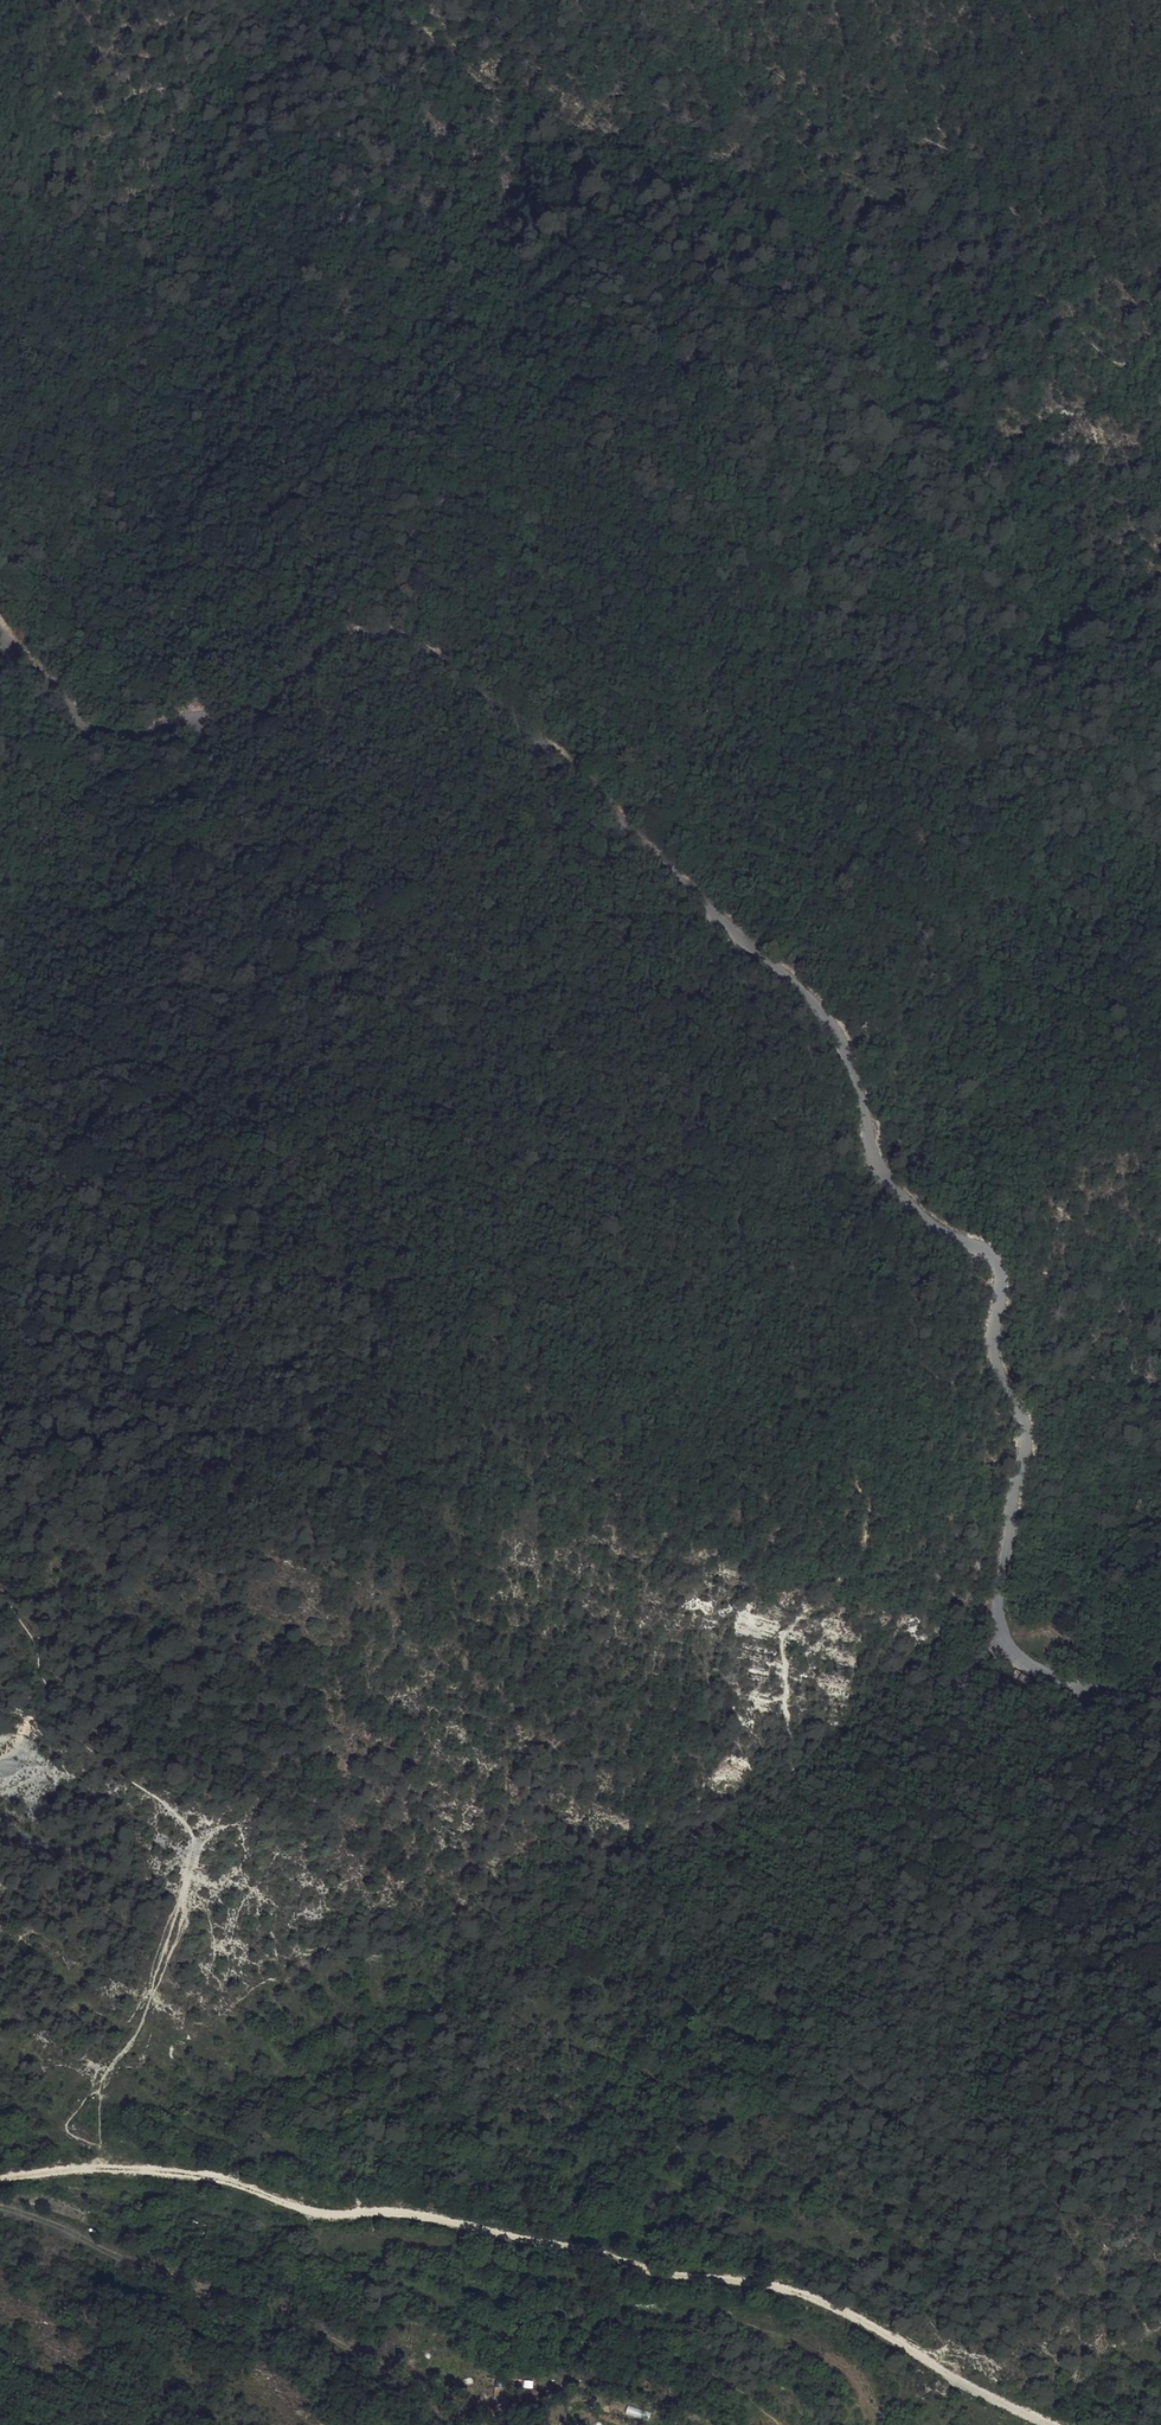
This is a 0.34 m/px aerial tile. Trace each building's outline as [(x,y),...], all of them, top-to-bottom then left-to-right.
[(628,2405),(625,2413),(647,2421),(650,2413),(628,2405)]
